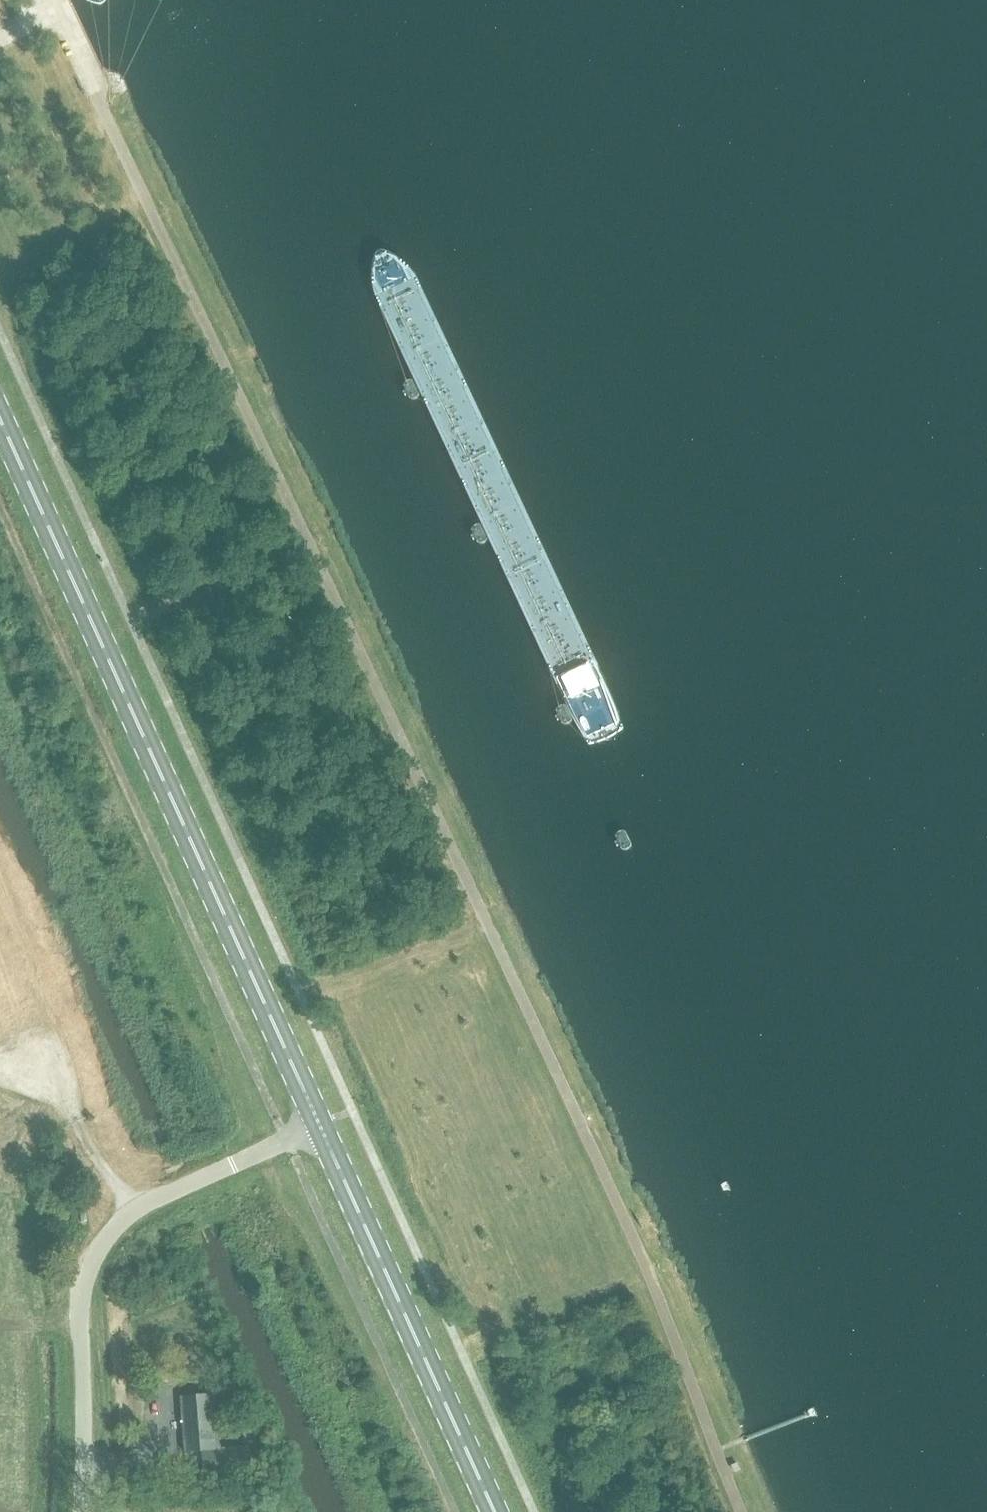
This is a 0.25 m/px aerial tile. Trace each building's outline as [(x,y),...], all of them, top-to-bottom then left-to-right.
[(180,1397),(184,1452),(202,1450),(203,1462),(214,1461),(215,1474),(247,1472),(246,1452),(219,1454),(217,1432),(212,1432),(210,1395),(180,1397)]
